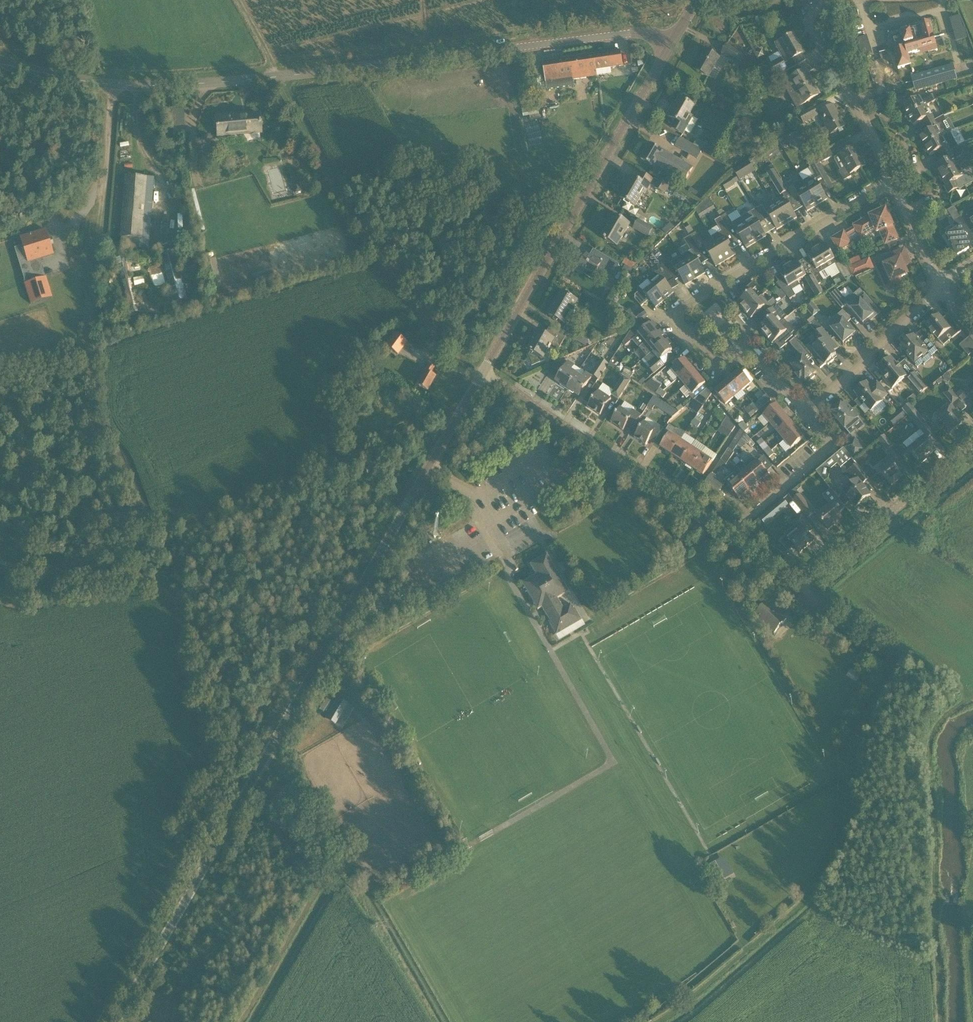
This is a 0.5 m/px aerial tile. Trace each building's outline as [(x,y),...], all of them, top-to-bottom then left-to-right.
[(911,65),(908,55),(936,47),(929,23),(920,25),(921,27),(909,31),(910,32),(901,34),(902,38),(891,41),(893,48),(894,51),(898,68),(911,65)] [(965,28),(954,32),(956,42),(969,38),(965,28)] [(805,53),(800,45),(799,46),(793,35),(781,41),(782,41),(776,45),(784,60),(781,61),(781,60),(764,69),(763,68),(770,81),(797,66),(793,59),(805,53)] [(855,39),(858,51),(870,49),(867,37),(855,39)] [(735,61),(739,53),(726,45),(722,53),(735,61)] [(898,68),(894,51),(893,48),(880,51),(889,81),(901,78),(898,68)] [(621,51),(605,54),(594,55),(597,70),(623,66),(621,51)] [(719,59),(715,56),(706,51),(700,62),(698,61),(693,69),(709,78),(719,59)] [(551,61),(543,63),(547,90),(574,86),(573,80),(597,76),(596,72),(596,70),(597,70),(594,55),(576,58),(551,62),(551,61)] [(953,65),(911,77),(915,91),(957,80),(953,65)] [(793,86),(787,89),(797,108),(804,104),(811,100),(819,95),(815,87),(813,88),(811,85),(813,84),(805,71),(797,76),(790,79),(793,86)] [(528,94),(519,96),(523,117),(539,114),(537,104),(530,105),(528,94)] [(906,95),(897,100),(900,106),(901,105),(905,111),(903,112),(906,117),(927,106),(935,102),(932,96),(922,101),(920,97),(912,101),(908,94),(906,95)] [(693,118),(690,116),(695,107),(688,103),(679,98),(673,109),(671,108),(667,116),(676,121),(671,129),(680,133),(683,135),(685,132),(690,135),(698,120),(693,118)] [(833,106),(824,111),(819,114),(827,127),(821,131),(825,138),(845,127),(833,106)] [(927,111),(929,110),(927,106),(906,117),(909,122),(911,122),(913,126),(922,122),(924,127),(935,121),(932,115),(930,116),(927,111)] [(187,108),(173,109),(174,126),(187,126),(187,108)] [(813,108),(799,115),(791,120),(795,128),(804,124),(817,116),(813,108)] [(259,115),(237,116),(237,115),(216,116),(218,136),(261,133),(259,115)] [(927,132),(919,136),(921,141),(920,142),(923,147),(943,136),(948,134),(940,118),(935,121),(924,127),(927,132)] [(943,136),(923,147),(926,153),(927,152),(930,156),(938,152),(941,157),(958,147),(950,132),(948,134),(943,136)] [(680,138),(675,146),(688,154),(693,146),(680,138)] [(718,153),(697,141),(694,146),(704,152),(715,158),(718,153)] [(663,153),(658,149),(649,144),(641,159),(655,168),(656,165),(685,182),(693,168),(664,151),(663,153)] [(960,146),(959,147),(958,147),(941,157),(943,162),(935,166),(938,171),(936,172),(939,177),(960,166),(958,163),(959,163),(957,159),(962,157),(963,152),(960,146)] [(856,147),(847,152),(839,156),(846,168),(839,172),(844,181),(851,177),(850,174),(866,166),(862,159),(861,160),(859,155),(860,155),(856,147)] [(816,157),(816,158),(820,164),(833,157),(829,149),(816,157)] [(822,178),(816,167),(813,162),(808,164),(810,168),(809,169),(814,177),(816,181),(822,178)] [(748,174),(742,166),(734,171),(739,180),(748,174)] [(960,167),(960,166),(939,177),(942,183),(944,182),(947,188),(945,189),(949,194),(959,189),(960,190),(972,183),(972,181),(971,177),(965,175),(962,177),(959,171),(961,169),(960,167)] [(774,170),(767,174),(780,196),(783,194),(788,191),(786,189),(774,170)] [(653,181),(649,178),(641,173),(637,180),(632,177),(627,186),(628,186),(622,198),(620,197),(620,198),(635,207),(644,193),(646,194),(653,181)] [(141,240),(146,178),(125,176),(120,238),(141,240)] [(814,177),(803,183),(808,190),(817,206),(827,200),(822,191),(818,184),(816,181),(814,177)] [(735,186),(730,178),(721,184),(726,191),(735,186)] [(817,206),(808,190),(802,180),(786,189),(788,191),(795,202),(800,199),(807,212),(817,206)] [(664,195),(669,187),(660,181),(655,189),(664,195)] [(774,204),(769,195),(768,195),(769,197),(767,198),(765,199),(764,200),(763,201),(762,203),(761,204),(760,206),(760,207),(757,209),(764,221),(766,225),(771,221),(777,230),(787,224),(777,208),(774,204)] [(708,198),(702,203),(707,211),(714,207),(708,198)] [(775,204),(774,204),(777,208),(787,224),(797,218),(785,198),(780,201),(782,205),(777,208),(775,204)] [(761,228),(766,225),(764,221),(757,209),(742,218),(747,227),(756,243),(766,236),(761,228)] [(893,226),(887,214),(882,212),(870,217),(854,226),(861,238),(875,229),(877,233),(880,231),(886,244),(897,239),(892,226),(893,226)] [(756,243),(747,227),(742,218),(732,224),(726,214),(721,218),(726,227),(729,232),(734,229),(741,240),(746,249),(756,243)] [(629,225),(623,221),(614,216),(602,237),(617,246),(629,225)] [(721,232),(712,238),(716,245),(726,261),(736,255),(733,251),(731,246),(726,239),(727,236),(730,234),(729,232),(726,227),(721,218),(715,222),(718,227),(721,232)] [(959,229),(948,236),(953,244),(952,244),(954,248),(953,249),(958,256),(969,249),(968,248),(971,246),(970,245),(964,235),(970,231),(961,218),(955,222),(959,229)] [(648,237),(652,230),(639,222),(634,229),(648,237)] [(685,228),(688,235),(694,232),(691,226),(685,228)] [(36,234),(20,238),(28,263),(53,255),(50,245),(51,244),(50,240),(48,241),(45,231),(36,234)] [(696,233),(695,234),(690,236),(699,251),(705,247),(696,233)] [(851,244),(847,238),(844,233),(833,240),(839,251),(851,244)] [(705,273),(696,257),(701,254),(699,251),(690,236),(684,240),(691,251),(682,257),(686,264),(695,280),(705,273)] [(852,277),(841,259),(837,252),(832,255),(825,244),(816,249),(826,265),(824,266),(827,270),(835,265),(846,281),(852,277)] [(74,262),(82,263),(83,246),(74,245),(74,262)] [(726,261),(716,245),(706,251),(716,267),(726,261)] [(20,262),(26,261),(22,246),(16,247),(20,262)] [(816,249),(807,255),(809,257),(812,263),(807,267),(813,276),(819,286),(825,282),(820,274),(827,270),(824,266),(826,265),(816,249)] [(587,255),(579,268),(585,272),(584,274),(593,279),(598,270),(605,274),(612,278),(619,266),(612,262),(610,261),(602,256),(598,262),(587,255)] [(695,280),(686,264),(682,257),(672,263),(667,256),(662,259),(664,262),(672,275),(677,272),(685,286),(695,280)] [(907,275),(903,266),(900,259),(894,262),(891,256),(892,256),(876,263),(884,281),(890,279),(894,287),(894,288),(902,284),(899,278),(907,275)] [(847,269),(852,277),(872,268),(868,260),(847,269)] [(813,276),(807,267),(802,270),(797,261),(788,267),(797,282),(805,278),(817,298),(824,294),(819,286),(813,276)] [(674,279),(672,275),(664,262),(657,267),(659,271),(657,273),(656,272),(647,280),(653,286),(665,300),(674,293),(667,284),(674,279)] [(797,282),(788,267),(779,272),(781,275),(776,278),(779,283),(777,284),(790,300),(796,296),(793,290),(800,286),(797,282)] [(33,281),(24,284),(26,291),(30,305),(52,298),(50,290),(48,286),(47,281),(46,277),(44,278),(42,272),(31,275),(33,281)] [(256,285),(274,279),(271,272),(254,277),(256,285)] [(182,300),(176,277),(167,280),(173,303),(182,300)] [(758,299),(752,292),(757,287),(753,282),(742,292),(746,296),(737,303),(744,311),(758,299)] [(665,300),(653,286),(644,293),(641,290),(635,295),(635,299),(641,307),(649,300),(656,308),(665,300)] [(849,303),(837,290),(830,295),(842,309),(849,303)] [(855,295),(846,300),(849,303),(847,305),(850,309),(857,317),(863,324),(869,320),(873,316),(874,318),(880,313),(874,306),(864,294),(864,295),(860,290),(855,295)] [(555,302),(548,315),(557,320),(564,324),(571,313),(572,314),(573,314),(574,313),(575,312),(575,311),(575,310),(573,309),(577,301),(570,297),(561,292),(555,302)] [(766,314),(777,305),(778,304),(774,299),(768,304),(762,296),(758,299),(744,311),(751,319),(762,310),(766,314)] [(820,312),(812,302),(804,306),(811,315),(813,318),(820,312)] [(765,336),(784,320),(777,313),(781,309),(777,305),(766,314),(763,317),(767,321),(759,328),(765,336)] [(636,315),(629,311),(625,318),(636,325),(640,323),(648,317),(643,310),(636,315)] [(851,320),(843,312),(834,319),(838,324),(831,329),(843,344),(845,343),(846,344),(852,339),(851,338),(855,334),(847,324),(851,320)] [(816,321),(813,318),(811,315),(806,320),(810,325),(816,321)] [(961,332),(951,320),(946,324),(942,320),(938,315),(926,325),(931,330),(930,331),(934,336),(934,335),(938,340),(944,335),(946,337),(949,335),(952,339),(961,332)] [(657,333),(654,329),(654,327),(656,325),(653,322),(644,329),(640,323),(636,325),(633,328),(622,344),(625,347),(639,335),(646,343),(657,333)] [(779,324),(765,336),(772,344),(774,342),(777,340),(779,343),(782,341),(785,344),(785,343),(791,338),(790,336),(794,332),(788,324),(783,329),(779,324)] [(538,331),(528,350),(531,351),(528,357),(533,366),(545,360),(544,358),(548,350),(551,345),(559,350),(566,338),(558,333),(549,328),(545,335),(538,331)] [(822,328),(813,336),(818,342),(818,345),(812,350),(820,359),(817,362),(822,367),(825,365),(827,364),(828,365),(834,360),(833,359),(836,356),(834,353),(839,349),(822,328)] [(665,342),(664,342),(661,338),(661,336),(663,334),(660,330),(657,333),(646,343),(639,348),(646,357),(653,352),(665,342)] [(385,346),(395,353),(405,341),(394,333),(385,346)] [(593,341),(590,339),(578,333),(575,339),(586,346),(587,345),(590,347),(593,341)] [(914,336),(901,347),(907,354),(906,355),(913,363),(915,366),(921,361),(920,359),(927,353),(929,355),(936,350),(930,343),(924,336),(918,341),(914,336)] [(789,343),(797,352),(803,348),(795,338),(789,343)] [(961,345),(966,350),(964,351),(964,352),(966,350),(970,355),(968,356),(968,357),(972,353),(972,342),(969,338),(961,345)] [(668,339),(664,342),(665,342),(653,352),(660,359),(651,367),(654,375),(666,364),(674,358),(670,353),(672,351),(668,347),(669,345),(671,343),(668,339)] [(800,353),(796,356),(799,360),(792,366),(798,373),(796,375),(800,380),(802,378),(805,382),(808,380),(809,381),(815,377),(813,375),(816,373),(800,353)] [(891,358),(885,363),(883,363),(880,366),(880,368),(878,369),(886,378),(884,380),(892,389),(908,376),(898,363),(896,365),(891,358)] [(671,370),(667,374),(674,382),(679,378),(691,367),(684,359),(679,363),(677,365),(671,370)] [(601,360),(591,374),(599,379),(608,365),(601,360)] [(554,378),(559,370),(562,367),(556,363),(548,374),(554,378)] [(567,390),(577,375),(571,372),(575,367),(569,363),(556,382),(567,390)] [(429,365),(424,373),(416,386),(427,392),(435,377),(430,374),(434,368),(429,365)] [(686,386),(698,376),(691,367),(679,378),(686,386)] [(750,383),(754,380),(745,370),(742,373),(740,371),(732,378),(742,391),(751,384),(750,383)] [(928,389),(915,373),(908,380),(920,395),(928,389)] [(591,378),(586,374),(583,379),(577,375),(567,390),(579,397),(591,378)] [(618,385),(611,395),(618,400),(631,381),(623,376),(623,377),(618,385)] [(686,386),(680,391),(687,399),(690,397),(693,401),(707,389),(704,386),(705,384),(698,376),(686,386)] [(742,391),(732,378),(723,385),(734,398),(742,391)] [(644,387),(656,394),(660,389),(662,386),(652,380),(644,387)] [(887,395),(883,391),(877,383),(871,388),(867,384),(855,393),(871,412),(882,402),(881,400),(887,395)] [(611,399),(599,391),(601,388),(595,384),(584,402),(589,405),(587,408),(600,416),(611,399)] [(734,398),(723,385),(715,392),(726,405),(734,398)] [(667,394),(660,389),(656,394),(664,399),(666,396),(667,394)] [(702,408),(712,395),(707,389),(693,401),(693,402),(702,408)] [(943,394),(952,405),(958,399),(949,389),(943,394)] [(955,394),(962,401),(967,396),(961,389),(955,394)] [(654,397),(647,407),(653,410),(655,407),(673,418),(675,416),(679,413),(654,397)] [(857,400),(855,402),(860,408),(863,406),(857,400)] [(616,414),(611,423),(623,431),(627,426),(633,430),(638,421),(642,416),(636,412),(633,410),(634,409),(625,403),(621,409),(620,409),(616,414)] [(762,408),(758,403),(751,409),(756,414),(762,408)] [(841,405),(839,407),(837,406),(833,409),(833,412),(831,413),(833,415),(833,417),(835,419),(837,419),(847,431),(860,421),(846,404),(842,407),(841,405)] [(927,425),(910,404),(903,410),(920,431),(927,425)] [(770,424),(783,413),(776,405),(763,415),(770,424)] [(964,422),(958,415),(952,407),(939,418),(951,433),(964,422)] [(902,410),(895,415),(900,421),(907,416),(902,410)] [(777,432),(790,421),(783,413),(770,424),(777,432)] [(704,417),(699,414),(692,425),(698,429),(701,424),(700,423),(704,417)] [(732,433),(735,428),(727,418),(722,426),(732,433)] [(656,425),(647,419),(640,430),(634,438),(646,446),(650,440),(655,444),(664,430),(656,425)] [(784,440),(797,430),(790,421),(777,432),(784,440)] [(680,441),(674,437),(678,431),(669,426),(664,433),(668,436),(660,448),(671,455),(680,441)] [(716,434),(710,430),(707,435),(713,439),(716,434)] [(741,430),(728,450),(733,453),(737,447),(737,446),(741,449),(749,444),(751,441),(744,433),(741,430)] [(804,438),(797,430),(784,440),(791,449),(804,438)] [(936,450),(930,442),(925,436),(920,439),(916,434),(909,440),(914,445),(908,450),(913,456),(919,464),(921,463),(922,464),(927,459),(926,458),(936,450)] [(854,439),(851,435),(843,441),(847,446),(844,448),(853,460),(865,450),(855,438),(854,439)] [(887,451),(893,446),(884,435),(878,440),(887,451)] [(682,462),(691,448),(680,441),(671,455),(682,462)] [(772,451),(765,443),(760,447),(767,455),(772,451)] [(692,469),(702,455),(691,448),(682,462),(692,469)] [(648,458),(653,460),(658,452),(653,449),(648,458)] [(721,461),(720,461),(724,464),(725,464),(729,459),(733,453),(728,450),(721,461)] [(782,464),(772,451),(767,455),(777,468),(782,464)] [(713,462),(702,455),(692,469),(703,476),(713,462)] [(902,469),(896,461),(891,455),(882,463),(886,467),(880,472),(885,478),(891,486),(903,477),(899,472),(902,469)] [(769,475),(762,467),(758,462),(754,457),(744,466),(748,470),(759,483),(769,475)] [(861,485),(868,479),(857,465),(845,474),(853,484),(844,492),(856,507),(870,496),(861,485)] [(742,474),(739,470),(734,474),(738,478),(749,491),(759,483),(748,470),(742,474)] [(749,491),(738,478),(734,474),(725,481),(724,482),(725,483),(739,500),(749,491)] [(705,485),(718,494),(723,486),(720,484),(722,481),(715,477),(712,475),(708,480),(705,485)] [(795,490),(788,495),(793,501),(799,508),(802,511),(808,518),(814,513),(800,495),(795,490)] [(830,506),(817,516),(828,530),(842,519),(838,514),(845,508),(838,499),(830,490),(822,496),(830,506)] [(764,523),(789,507),(785,502),(760,518),(764,523)] [(792,524),(794,527),(798,532),(789,539),(788,538),(781,543),(788,551),(794,546),(800,553),(814,542),(809,535),(814,531),(801,516),(792,524)] [(568,592),(546,554),(529,564),(535,575),(522,583),(537,610),(541,608),(556,633),(579,620),(570,604),(563,609),(557,599),(568,592)] [(767,603),(755,616),(774,633),(786,620),(767,603)] [(861,676),(851,670),(846,677),(857,683),(861,676)] [(347,704),(337,698),(324,719),(335,725),(347,704)]
